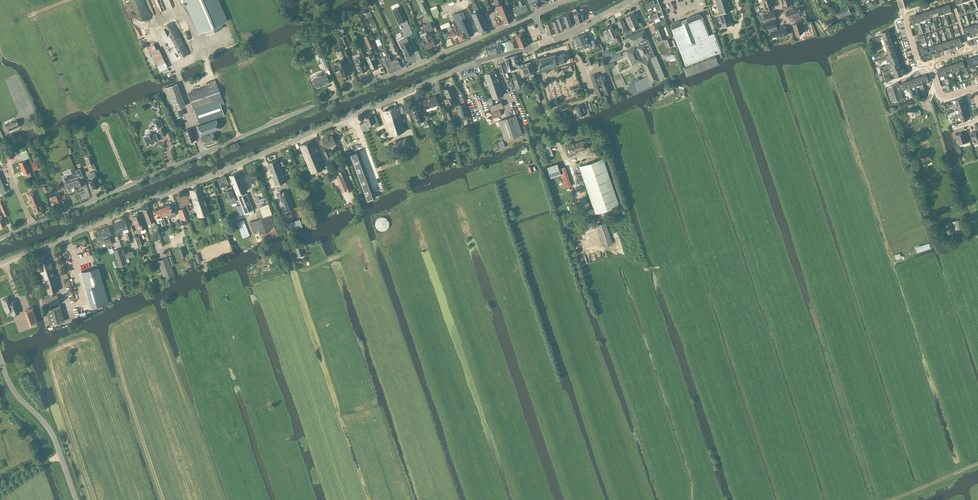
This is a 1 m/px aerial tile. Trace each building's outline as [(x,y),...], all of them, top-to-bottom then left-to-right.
[(199,32),(204,30),(206,34),(223,27),(221,23),(226,21),(217,0),(185,0),(199,32)] [(513,9),(517,17),(529,12),(525,4),(524,0),(520,0),(518,1),(520,6),(513,9)] [(540,4),(539,0),(536,0),(529,2),(532,9),(541,5),(540,4)] [(662,9),(658,0),(655,0),(654,1),(654,0),(653,0),(645,3),(647,9),(655,6),(657,11),(662,9)] [(720,13),(718,14),(723,27),(731,24),(727,11),(732,10),(731,5),(729,6),(728,3),(730,3),(729,0),(716,0),(720,13)] [(763,2),(764,7),(765,7),(765,10),(771,8),(774,7),(773,4),(772,0),(768,0),(763,2)] [(503,3),(496,6),(501,18),(495,20),(498,26),(514,19),(507,1),(503,3)] [(943,6),(945,12),(951,10),(949,4),(943,6)] [(945,12),(943,6),(936,8),(938,14),(945,12)] [(405,20),(399,7),(393,10),(399,23),(405,20)] [(824,7),(820,12),(825,15),(828,11),(824,7)] [(795,18),(801,17),(800,14),(799,14),(797,8),(787,11),(789,17),(794,16),(795,18)] [(844,10),(837,13),(838,15),(836,16),(838,20),(843,17),(843,16),(846,14),(847,15),(851,14),(848,8),(844,9),(844,10)] [(936,8),(930,10),(932,16),(933,20),(936,19),(935,15),(938,14),(936,8)] [(480,33),(489,29),(480,9),(471,13),(480,33)] [(658,17),(664,14),(662,9),(656,11),(656,12),(649,15),(651,20),(659,17),(658,17)] [(463,10),(453,15),(459,31),(460,30),(461,32),(464,30),(467,36),(473,34),(466,17),(463,10)] [(766,21),(776,18),(774,11),(769,13),(769,10),(763,12),(764,15),(764,14),(766,21)] [(930,17),(932,16),(930,10),(924,12),(926,18),(928,26),(932,25),(930,17)] [(576,11),(573,12),(574,16),(575,19),(577,23),(577,22),(584,20),(582,17),(584,16),(582,12),(581,13),(581,12),(577,13),(576,11)] [(919,20),(926,18),(924,12),(917,14),(919,20)] [(634,25),(639,23),(634,13),(625,17),(632,31),(636,29),(634,25)] [(718,58),(722,56),(721,52),(722,51),(715,33),(709,35),(702,17),(703,17),(703,16),(699,13),(686,18),(686,19),(680,21),(672,24),(671,28),(671,29),(685,65),(683,66),(687,76),(720,63),(718,58)] [(568,14),(557,18),(557,19),(560,29),(572,25),(571,21),(569,18),(568,14)] [(919,20),(917,14),(911,16),(913,22),(919,20)] [(618,21),(617,21),(620,28),(623,27),(625,30),(628,29),(623,18),(620,19),(618,20),(618,21)] [(557,19),(545,23),(549,34),(561,30),(560,29),(557,19)] [(800,22),(802,22),(801,19),(795,20),(796,23),(793,24),(796,34),(803,32),(800,22)] [(775,20),(765,23),(767,29),(770,28),(772,36),(776,35),(777,37),(788,34),(785,25),(782,26),(782,28),(778,29),(777,26),(775,20)] [(829,27),(829,26),(829,24),(828,23),(828,22),(827,22),(826,22),(825,21),(823,22),(822,23),(821,24),(821,26),(821,27),(822,29),(824,30),(825,30),(826,29),(828,29),(829,27)] [(426,32),(419,35),(420,37),(422,41),(420,42),(421,46),(425,45),(426,49),(435,45),(429,30),(433,29),(431,23),(423,26),(426,32)] [(976,24),(970,26),(972,33),(977,31),(976,24)] [(608,42),(617,38),(612,26),(608,28),(603,31),(605,35),(602,36),(604,41),(607,40),(608,42)] [(663,26),(654,29),(658,40),(667,37),(663,26)] [(972,33),(970,26),(964,27),(966,35),(972,33)] [(453,29),(450,31),(451,34),(450,34),(451,37),(456,35),(457,34),(460,41),(467,38),(464,31),(461,32),(460,30),(459,31),(456,32),(455,32),(454,32),(453,29)] [(633,47),(627,50),(630,57),(631,59),(633,63),(641,60),(648,76),(640,79),(639,77),(631,80),(632,83),(630,84),(630,86),(627,87),(629,92),(630,94),(631,95),(636,92),(638,91),(652,85),(651,83),(658,80),(659,81),(665,78),(656,55),(655,56),(653,51),(644,29),(640,31),(636,33),(628,36),(628,37),(633,47)] [(882,35),(874,38),(875,41),(883,38),(890,36),(888,30),(881,32),(882,35)] [(516,32),(515,33),(519,44),(520,46),(520,47),(528,44),(523,32),(521,32),(517,35),(516,32)] [(585,33),(578,36),(583,47),(584,48),(590,46),(585,33)] [(583,47),(578,36),(573,38),(578,49),(583,47)] [(892,42),(890,36),(883,38),(885,44),(892,42)] [(507,37),(501,40),(502,42),(504,50),(511,49),(508,40),(507,37)] [(516,37),(508,40),(511,49),(519,46),(520,46),(519,44),(518,44),(516,37)] [(668,47),(673,45),(670,37),(665,40),(668,47)] [(953,39),(955,45),(962,43),(960,37),(953,39)] [(596,38),(591,41),(593,47),(599,44),(596,39),(596,38)] [(949,47),(955,45),(953,39),(947,41),(949,47)] [(502,42),(501,40),(498,41),(499,43),(495,44),(498,52),(504,51),(501,43),(502,42)] [(943,49),(949,47),(947,41),(941,43),(943,49)] [(345,49),(342,42),(334,45),(337,52),(345,49)] [(894,49),(892,42),(885,44),(887,51),(894,49)] [(154,43),(147,46),(159,69),(167,65),(159,48),(157,49),(154,43)] [(403,43),(400,45),(403,53),(405,53),(407,57),(414,54),(410,43),(404,46),(403,43)] [(498,52),(495,44),(495,43),(491,45),(491,47),(488,48),(490,55),(498,52)] [(934,45),(936,51),(943,49),(941,43),(934,45)] [(923,55),(930,53),(927,44),(919,47),(921,52),(922,51),(923,55)] [(936,51),(934,45),(928,47),(927,44),(930,53),(936,51)] [(386,49),(378,53),(382,63),(385,61),(387,67),(390,73),(394,71),(391,65),(390,62),(391,61),(389,55),(389,56),(386,49)] [(888,54),(885,55),(886,57),(886,58),(889,57),(896,55),(894,49),(887,51),(888,54)] [(554,53),(551,54),(551,53),(551,54),(548,55),(548,54),(547,55),(547,54),(544,55),(545,56),(544,56),(544,55),(543,55),(544,56),(541,57),(541,56),(540,56),(540,57),(537,58),(537,57),(536,57),(537,61),(536,61),(537,62),(537,61),(539,66),(538,66),(538,67),(539,67),(540,70),(541,70),(540,69),(543,68),(544,69),(544,68),(547,67),(547,68),(548,68),(548,67),(550,66),(550,67),(551,67),(551,66),(554,65),(554,66),(555,66),(555,65),(557,64),(558,65),(558,63),(560,62),(560,63),(561,63),(561,62),(563,61),(563,62),(564,62),(564,61),(566,60),(567,61),(567,60),(568,58),(569,58),(569,57),(568,57),(567,55),(568,54),(568,53),(567,54),(565,53),(565,52),(565,51),(564,52),(562,53),(561,52),(561,53),(559,54),(558,53),(558,54),(556,55),(555,52),(554,53)] [(376,59),(374,54),(373,54),(372,53),(366,56),(371,68),(378,65),(375,59),(376,59)] [(620,53),(605,59),(606,62),(621,56),(620,53)] [(319,58),(323,68),(329,66),(323,54),(318,56),(319,58)] [(517,68),(520,68),(519,65),(519,64),(517,55),(511,56),(514,69),(515,71),(517,71),(517,68)] [(896,55),(889,57),(891,63),(898,61),(896,55)] [(511,56),(504,58),(508,71),(511,70),(514,69),(511,56)] [(367,70),(366,68),(367,68),(365,64),(363,60),(362,60),(361,57),(358,59),(359,61),(356,63),(357,66),(356,67),(358,70),(359,70),(360,73),(367,70)] [(975,64),(973,58),(967,60),(969,66),(975,64)] [(336,62),(335,60),(331,62),(335,72),(339,70),(342,76),(350,73),(344,59),(336,62)] [(396,59),(391,61),(390,62),(391,65),(394,71),(402,68),(399,62),(398,59),(396,60),(396,59)] [(519,65),(520,68),(522,76),(534,72),(530,61),(519,64),(519,65)] [(898,61),(891,63),(892,67),(889,68),(889,70),(890,71),(900,68),(898,61)] [(963,61),(956,63),(958,69),(965,67),(963,61)] [(504,63),(498,65),(501,73),(503,73),(505,78),(508,76),(507,71),(504,63)] [(950,65),(952,71),(958,69),(956,63),(950,65)] [(946,73),(952,71),(950,65),(944,67),(946,73)] [(943,74),(946,73),(944,67),(937,69),(940,76),(943,75),(943,74)] [(902,74),(900,68),(890,71),(890,72),(891,73),(891,74),(894,73),(895,76),(897,76),(902,74)] [(495,70),(484,74),(485,75),(489,88),(493,98),(504,95),(496,71),(495,70)] [(323,75),(322,72),(316,74),(317,78),(313,80),(316,88),(330,82),(327,74),(323,75)] [(590,76),(592,82),(598,97),(611,92),(604,74),(599,76),(598,73),(590,76)] [(927,74),(920,76),(922,83),(929,81),(927,74)] [(914,78),(916,85),(919,84),(920,87),(922,87),(923,86),(922,83),(920,76),(914,78)] [(909,87),(916,85),(914,78),(907,80),(909,87)] [(907,80),(901,82),(902,84),(903,89),(906,88),(907,91),(909,91),(910,90),(909,87),(907,80)] [(900,85),(898,81),(895,83),(895,84),(889,86),(893,101),(903,98),(902,94),(902,93),(901,89),(900,85)] [(176,83),(165,87),(175,117),(181,115),(178,108),(184,106),(176,83)] [(196,125),(200,136),(212,132),(219,129),(215,118),(224,115),(221,106),(224,105),(217,83),(188,93),(198,124),(199,123),(200,124),(196,125)] [(451,87),(449,88),(445,90),(448,98),(445,100),(447,105),(456,101),(454,96),(454,95),(451,87)] [(581,93),(579,87),(572,88),(574,95),(576,95),(576,98),(580,97),(579,93),(581,93)] [(426,108),(438,104),(435,96),(423,100),(426,108)] [(496,109),(503,106),(501,102),(494,104),(491,97),(486,99),(488,106),(490,106),(492,111),(491,112),(493,118),(502,115),(499,109),(497,110),(496,109)] [(953,106),(965,102),(963,97),(955,99),(956,103),(952,104),(953,106)] [(461,117),(468,115),(465,103),(458,105),(461,117)] [(576,109),(575,109),(576,111),(576,113),(577,112),(578,116),(585,114),(586,116),(590,114),(588,108),(585,109),(583,104),(575,106),(576,109)] [(400,113),(404,111),(402,106),(398,107),(398,106),(383,111),(391,136),(406,131),(400,113)] [(413,109),(411,110),(413,118),(415,117),(417,122),(423,120),(425,126),(428,124),(425,115),(423,116),(419,106),(412,108),(413,109)] [(966,107),(958,110),(959,113),(955,114),(956,116),(968,112),(966,107)] [(970,118),(968,112),(956,116),(956,118),(960,117),(961,120),(970,118)] [(367,121),(362,123),(365,130),(365,131),(370,129),(369,127),(372,126),(371,124),(374,123),(376,127),(380,125),(376,115),(372,116),(372,115),(366,117),(367,121)] [(505,140),(523,134),(516,115),(498,121),(505,140)] [(8,131),(19,127),(16,120),(5,125),(8,131)] [(144,138),(147,145),(152,143),(152,144),(154,143),(159,141),(158,137),(161,136),(167,134),(162,124),(157,126),(159,132),(156,134),(156,133),(153,135),(152,133),(151,133),(150,132),(149,133),(148,133),(147,135),(146,135),(147,137),(144,138)] [(187,143),(196,140),(192,128),(183,131),(187,143)] [(212,132),(200,136),(204,146),(216,142),(212,132)] [(956,135),(957,139),(953,140),(957,154),(962,153),(959,143),(965,141),(966,143),(969,142),(966,133),(963,134),(963,132),(956,135)] [(332,144),(336,143),(332,135),(326,138),(326,137),(322,139),(326,148),(332,145),(332,144)] [(403,149),(412,146),(409,137),(397,141),(400,150),(403,149)] [(312,173),(325,167),(313,139),(300,145),(312,173)] [(570,154),(586,149),(583,140),(567,145),(570,154)] [(545,158),(553,155),(550,144),(541,147),(545,158)] [(357,152),(349,155),(367,201),(375,198),(357,152)] [(603,157),(579,165),(595,212),(619,204),(603,157)] [(268,163),(270,169),(280,165),(278,159),(268,163)] [(416,159),(404,163),(408,178),(420,174),(416,159)] [(24,174),(30,172),(25,160),(19,163),(24,174)] [(557,163),(547,166),(551,177),(561,174),(559,168),(557,163)] [(280,165),(270,169),(276,185),(286,181),(280,165)] [(572,186),(565,166),(559,168),(561,174),(565,188),(572,186)] [(74,167),(62,172),(64,178),(64,179),(68,191),(73,189),(73,190),(77,188),(77,187),(81,186),(80,184),(85,182),(80,168),(75,169),(74,167)] [(347,192),(352,190),(344,170),(339,172),(339,174),(336,175),(343,191),(346,190),(347,192)] [(239,172),(230,175),(237,194),(236,194),(238,199),(241,204),(240,204),(236,206),(240,215),(254,210),(239,172)] [(88,177),(92,189),(100,186),(99,185),(101,185),(99,181),(98,181),(96,175),(88,177)] [(221,187),(224,186),(225,190),(228,188),(227,184),(229,184),(226,175),(218,179),(221,187)] [(198,216),(209,213),(200,187),(190,190),(198,216)] [(232,189),(226,191),(228,198),(234,196),(232,189)] [(283,190),(277,192),(285,212),(294,209),(287,190),(284,191),(283,190)] [(43,210),(40,203),(35,191),(27,194),(32,206),(35,213),(43,210)] [(63,209),(69,207),(64,194),(61,196),(60,193),(52,196),(53,200),(51,200),(53,204),(60,201),(63,209)] [(166,205),(164,206),(167,214),(173,212),(171,207),(170,204),(169,204),(168,203),(166,204),(166,205)] [(263,217),(273,214),(269,203),(260,206),(261,210),(263,217)] [(160,207),(158,208),(161,216),(167,214),(164,206),(163,205),(161,206),(160,207)] [(155,209),(153,210),(154,213),(155,218),(161,216),(158,208),(157,207),(155,208),(155,209)] [(160,238),(149,208),(143,210),(148,223),(150,222),(157,240),(160,238)] [(182,220),(188,219),(185,208),(178,210),(182,220)] [(140,230),(145,228),(140,213),(137,214),(136,214),(135,214),(134,215),(132,216),(135,225),(138,224),(140,230)] [(263,217),(250,222),(253,231),(254,234),(260,232),(263,241),(278,235),(275,225),(277,225),(273,214),(263,217)] [(959,219),(952,221),(955,233),(962,231),(959,219)] [(125,220),(114,224),(116,232),(117,233),(121,232),(122,232),(123,230),(122,229),(128,228),(128,227),(125,220)] [(243,220),(237,223),(243,238),(251,235),(247,225),(245,226),(243,220)] [(955,233),(951,221),(944,223),(948,235),(955,233)] [(605,246),(613,243),(606,222),(598,225),(605,246)] [(108,227),(94,232),(98,244),(105,241),(110,239),(109,236),(111,235),(108,227)] [(930,248),(929,243),(915,247),(917,252),(930,248)] [(122,253),(116,255),(120,265),(126,263),(122,253)] [(282,253),(270,257),(272,264),(284,261),(282,253)] [(48,255),(36,258),(46,294),(52,292),(59,290),(48,255)] [(171,266),(168,258),(167,257),(158,261),(165,280),(175,276),(171,266)] [(92,307),(108,303),(98,267),(81,271),(92,307)] [(9,290),(0,293),(7,310),(18,306),(20,311),(26,310),(22,295),(12,299),(9,290)] [(51,296),(45,298),(47,307),(59,304),(57,295),(53,296),(52,292),(50,292),(51,296)] [(60,305),(45,310),(50,325),(64,321),(60,305)] [(32,318),(30,318),(33,327),(39,325),(35,314),(31,315),(32,318)]
